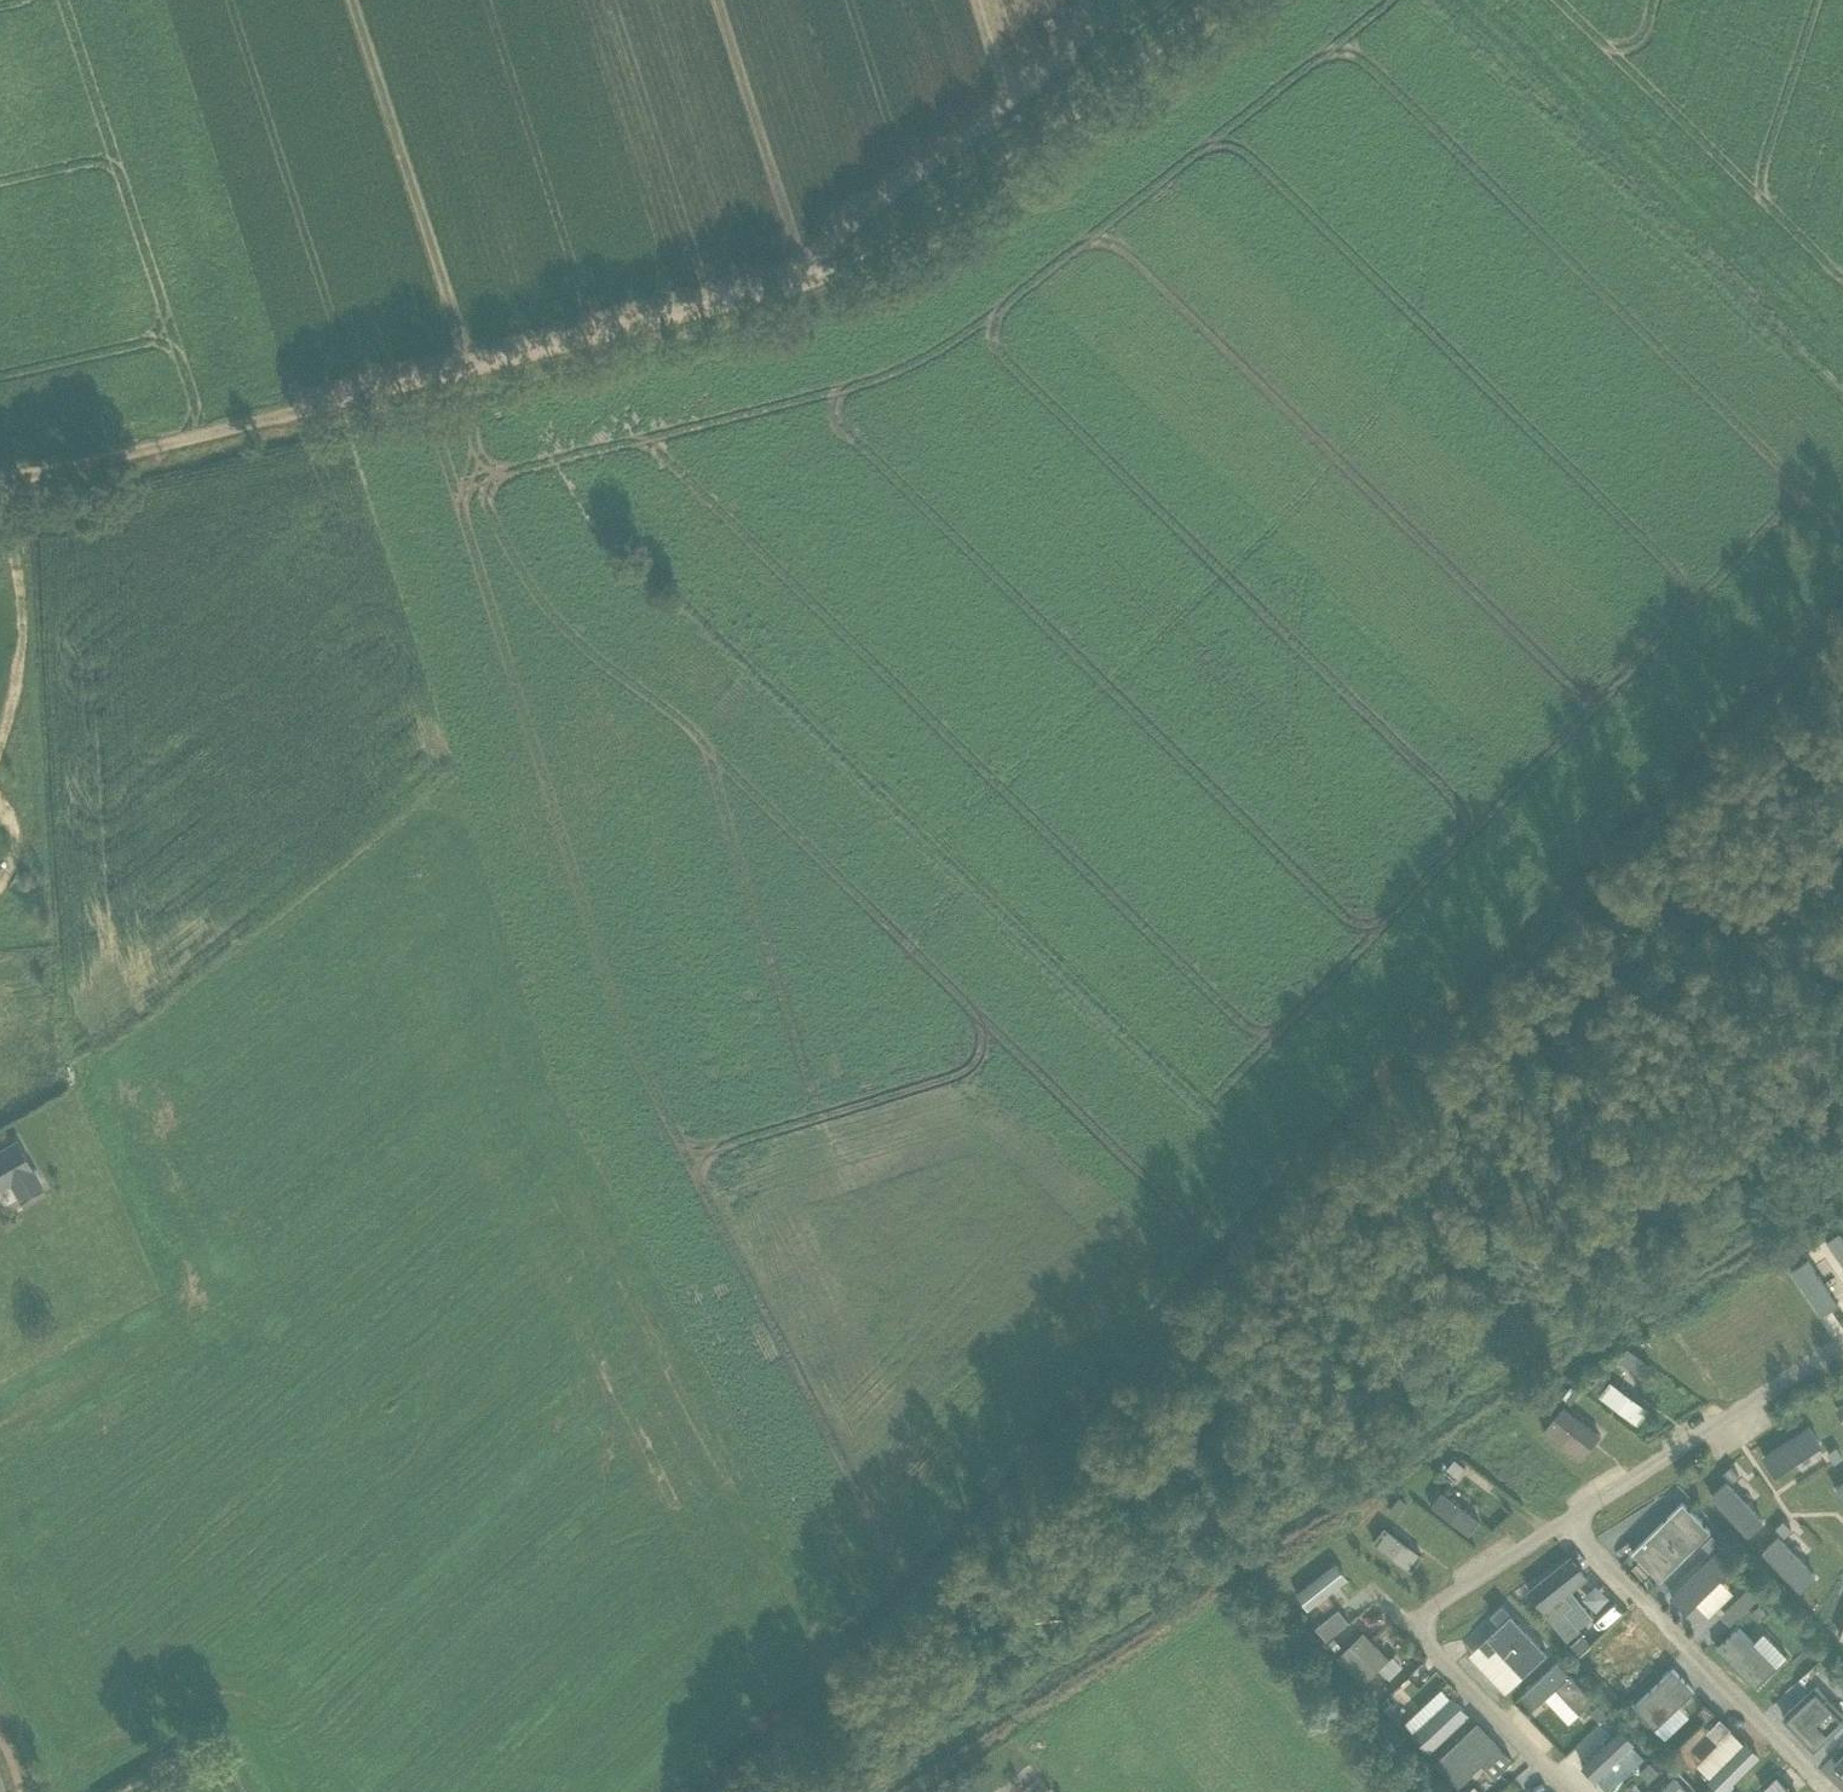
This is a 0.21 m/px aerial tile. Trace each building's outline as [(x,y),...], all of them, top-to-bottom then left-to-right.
[(0,1148),(0,1185),(10,1179),(18,1193),(39,1182),(15,1140),(0,1148)] [(1827,1240),(1833,1249),(1842,1242),(1842,1237),(1839,1231),(1827,1240)] [(1645,1373),(1652,1360),(1627,1346),(1620,1359),(1645,1373)] [(1601,1391),(1638,1420),(1650,1405),(1614,1376),(1601,1391)] [(1571,1384),(1562,1394),(1569,1401),(1578,1390),(1571,1384)] [(1566,1401),(1545,1427),(1583,1457),(1604,1431),(1566,1401)] [(1777,1472),(1824,1441),(1811,1421),(1764,1452),(1777,1472)] [(1514,1424),(1506,1436),(1514,1441),(1522,1430),(1514,1424)] [(1836,1446),(1828,1452),(1834,1461),(1842,1455),(1836,1446)] [(1504,1449),(1490,1465),(1525,1495),(1539,1479),(1504,1449)] [(1454,1456),(1447,1465),(1458,1474),(1465,1465),(1454,1456)] [(1730,1465),(1723,1472),(1731,1480),(1738,1473),(1730,1465)] [(1447,1485),(1434,1500),(1469,1531),(1483,1515),(1447,1485)] [(1399,1495),(1391,1506),(1398,1512),(1406,1501),(1399,1495)] [(1783,1520),(1775,1527),(1783,1535),(1791,1528),(1783,1520)] [(1410,1565),(1422,1549),(1387,1522),(1374,1538),(1410,1565)] [(1712,1534),(1702,1544),(1709,1550),(1719,1540),(1712,1534)] [(1570,1550),(1527,1589),(1571,1637),(1597,1614),(1573,1588),(1591,1572),(1570,1550)] [(1311,1607),(1327,1591),(1340,1603),(1357,1584),(1331,1560),(1299,1595),(1311,1607)] [(1730,1621),(1761,1600),(1752,1587),(1721,1608),(1730,1621)] [(1600,1631),(1625,1607),(1617,1598),(1591,1621),(1600,1631)] [(1472,1631),(1480,1640),(1469,1650),(1508,1692),(1554,1649),(1507,1599),(1472,1631)] [(1759,1603),(1751,1611),(1758,1619),(1767,1610),(1759,1603)] [(1339,1609),(1319,1625),(1328,1637),(1348,1620),(1339,1609)] [(1365,1628),(1339,1651),(1364,1679),(1390,1656),(1365,1628)] [(1581,1634),(1571,1643),(1580,1653),(1590,1643),(1581,1634)] [(1444,1683),(1404,1720),(1432,1749),(1472,1712),(1444,1683)] [(1387,1697),(1381,1702),(1389,1710),(1395,1705),(1387,1697)] [(1706,1702),(1698,1710),(1707,1719),(1715,1711),(1706,1702)] [(1720,1716),(1708,1728),(1719,1738),(1730,1727),(1720,1716)] [(1435,1758),(1460,1785),(1504,1744),(1479,1717),(1435,1758)]
